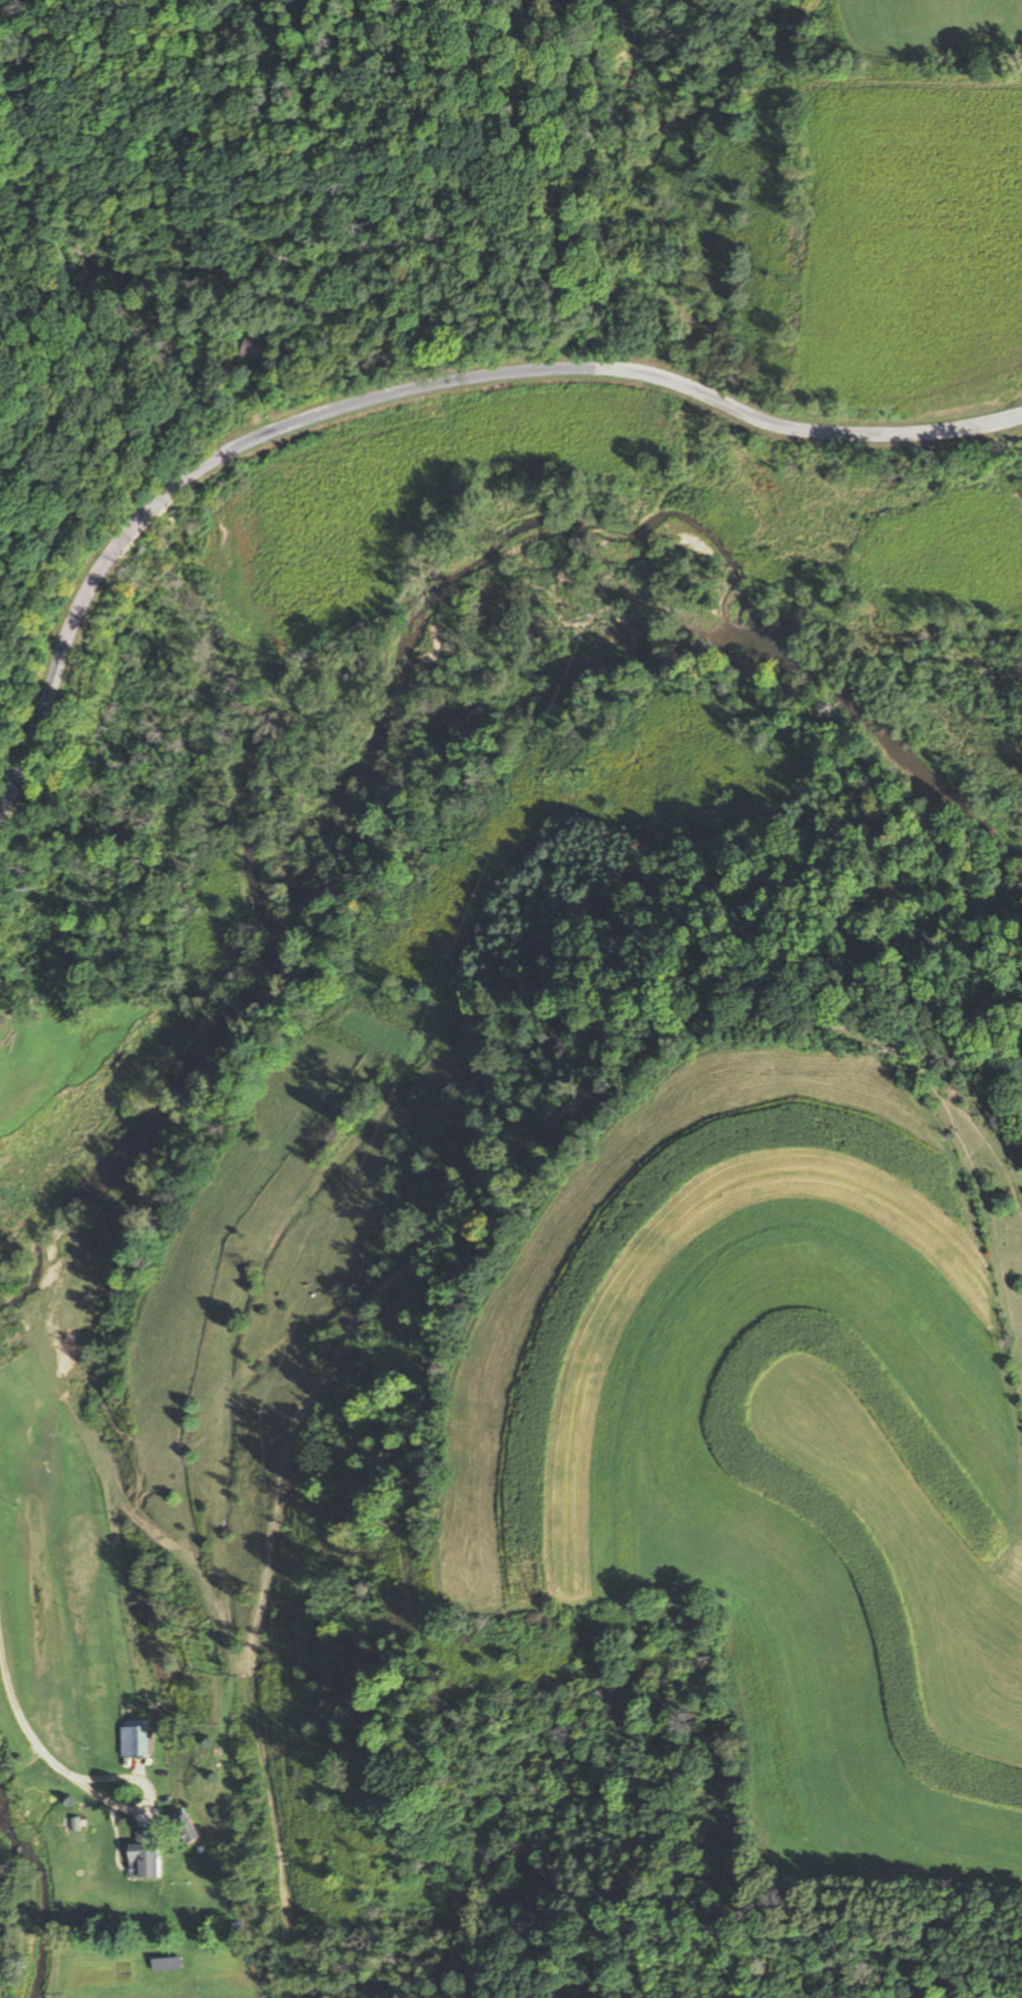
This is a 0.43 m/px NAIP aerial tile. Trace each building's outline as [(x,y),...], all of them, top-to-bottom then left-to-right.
[(242,360),(266,364),(270,342),(246,337),(242,360)] [(118,1756),(145,1756),(145,1727),(118,1727),(118,1756)] [(195,1835),(178,1807),(163,1816),(180,1844),(195,1835)] [(127,1878),(156,1877),(154,1827),(133,1827),(134,1845),(125,1845),(127,1878)]
